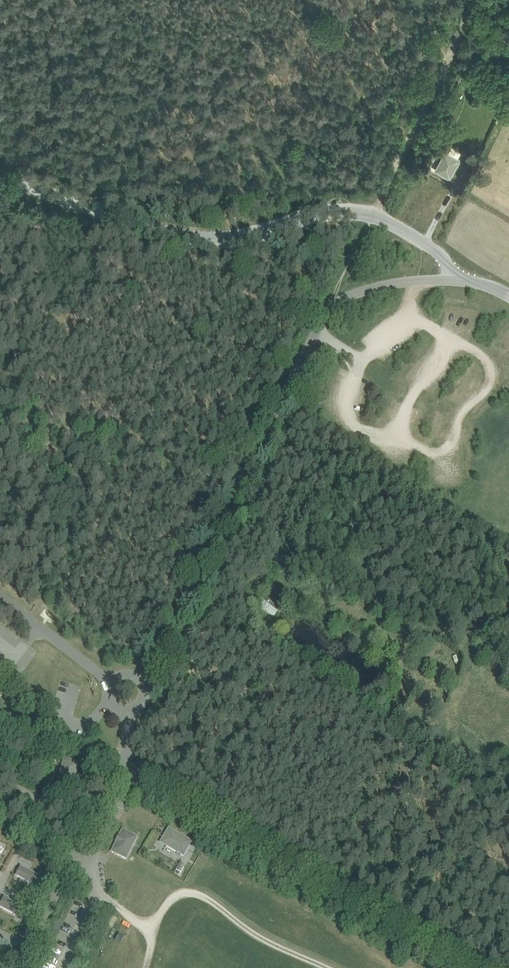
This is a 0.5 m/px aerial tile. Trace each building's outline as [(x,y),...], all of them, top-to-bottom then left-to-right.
[(445,152),(435,170),(446,176),(446,177),(448,178),(450,178),(451,175),(459,160),(445,152)] [(468,156),(465,161),(470,164),(473,158),(468,156)] [(64,757),(56,783),(72,788),(80,762),(64,757)] [(183,855),(191,842),(172,831),(172,830),(170,828),(168,829),(167,831),(167,832),(164,837),(166,838),(167,844),(166,845),(183,855)] [(126,858),(137,837),(122,830),(112,851),(126,858)] [(185,865),(180,862),(176,870),(181,872),(185,865)] [(17,875),(35,885),(40,877),(21,867),(17,875)] [(4,898),(0,906),(19,916),(23,908),(4,898)]
